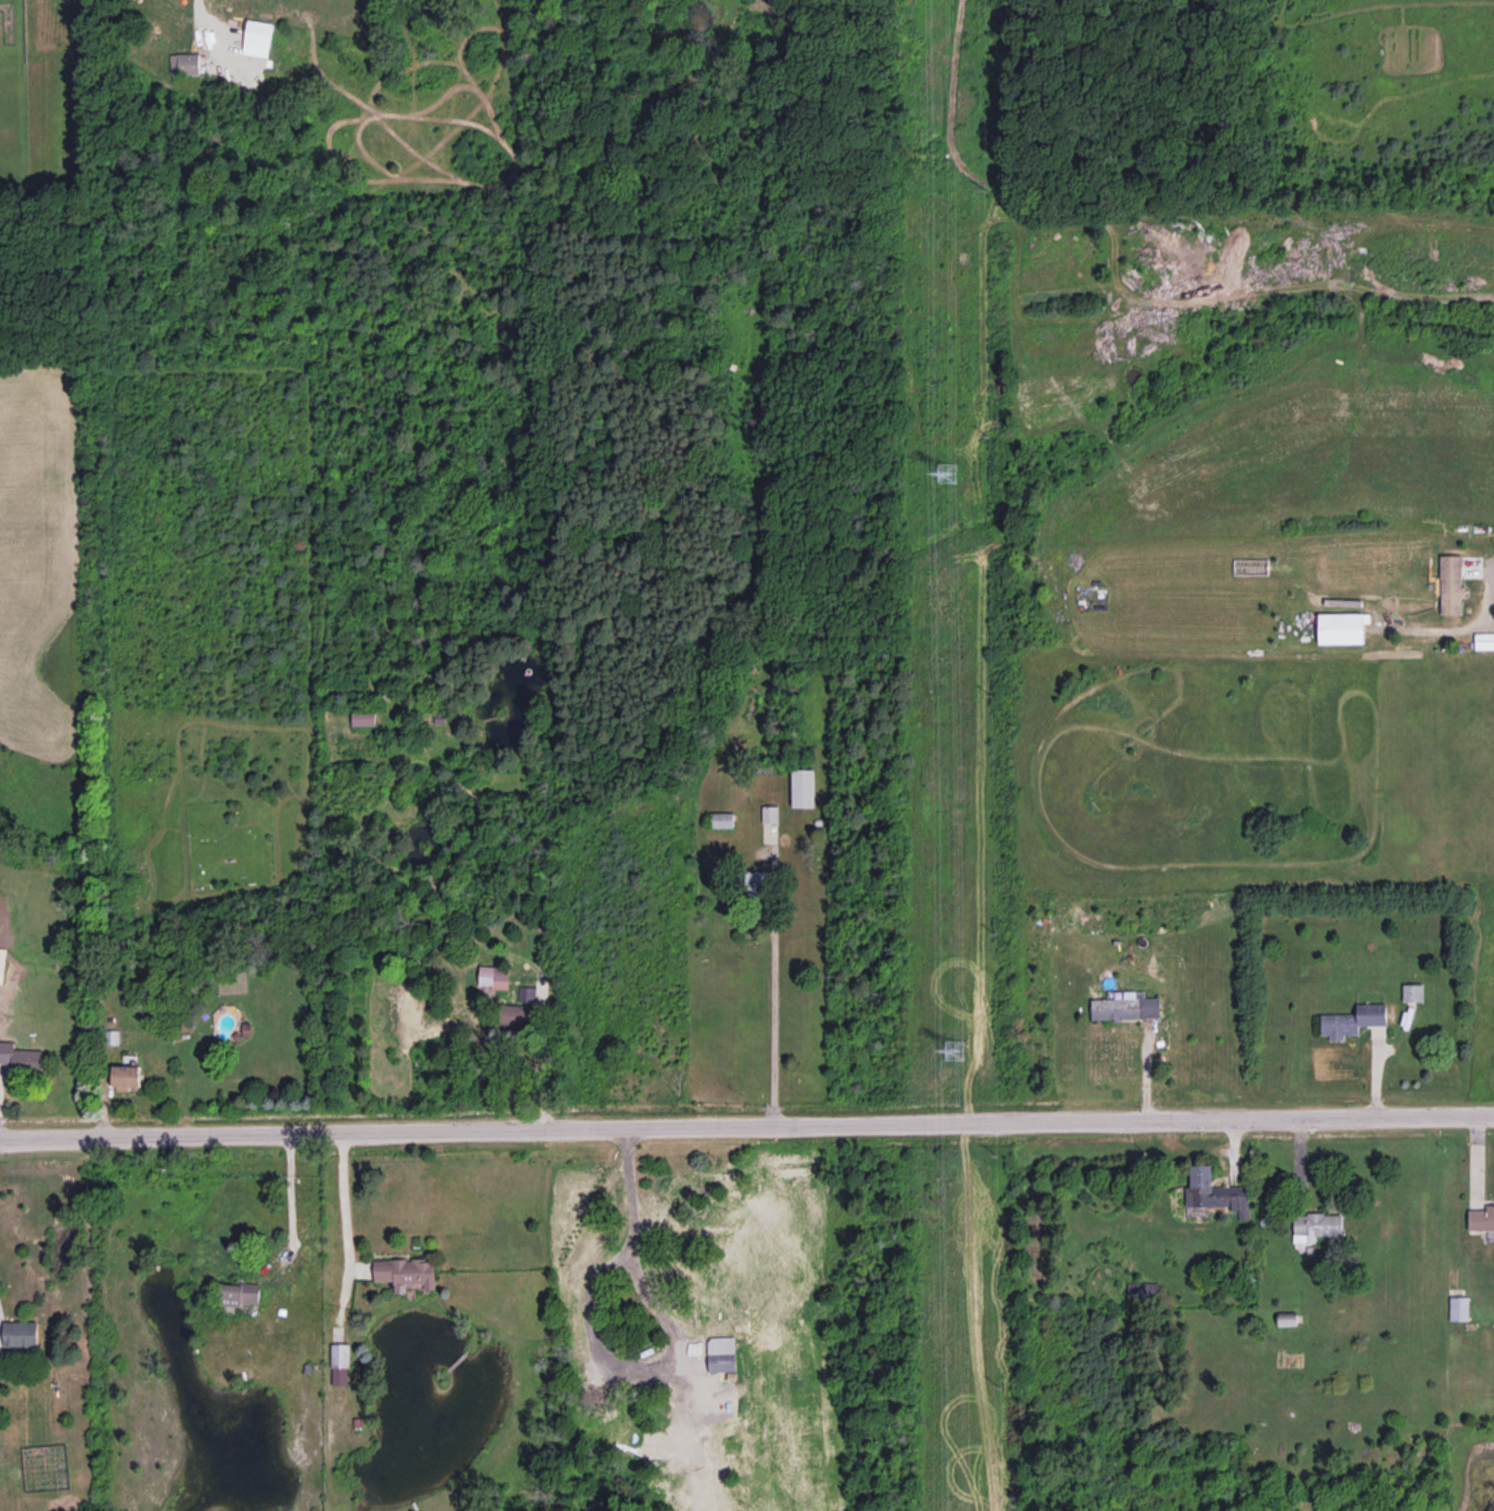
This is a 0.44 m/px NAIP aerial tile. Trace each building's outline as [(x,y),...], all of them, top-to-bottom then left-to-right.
[(243,42),(269,47),(273,23),(248,19),(243,42)] [(200,74),(199,52),(170,53),(170,75),(200,74)] [(1440,614),(1461,614),(1461,597),(1466,597),(1466,586),(1462,586),(1462,555),(1440,555),(1440,614)] [(1363,613),(1318,614),(1318,644),(1363,643),(1363,613)] [(1474,633),(1475,649),(1493,648),(1493,633),(1474,633)] [(375,710),(352,710),(351,725),(375,726),(375,710)] [(814,807),(814,769),(792,769),(792,807),(814,807)] [(762,822),(778,822),(778,805),(762,806),(762,822)] [(733,813),(711,813),(711,828),(733,828),(733,813)] [(754,886),(754,882),(766,883),(768,874),(747,870),(745,884),(754,886)] [(508,987),(508,967),(479,966),(478,987),(508,987)] [(518,986),(518,1001),(535,1002),(535,987),(518,986)] [(1091,999),(1092,1020),(1160,1018),(1159,997),(1144,997),(1144,990),(1123,991),(1123,998),(1091,999)] [(1386,1025),(1386,1003),(1356,1004),(1357,1013),(1320,1014),(1321,1035),(1329,1035),(1329,1040),(1344,1039),(1344,1034),(1358,1034),(1358,1025),(1386,1025)] [(501,1025),(535,1026),(536,1005),(502,1004),(501,1025)] [(14,1049),(14,1041),(0,1041),(0,1063),(12,1063),(12,1069),(42,1070),(43,1049),(14,1049)] [(141,1066),(112,1065),(112,1091),(129,1091),(129,1087),(140,1087),(141,1066)] [(1249,1220),(1248,1186),(1212,1186),(1211,1164),(1189,1165),(1190,1187),(1186,1187),(1187,1207),(1238,1206),(1238,1220),(1249,1220)] [(1493,1230),(1493,1206),(1485,1206),(1485,1209),(1468,1209),(1468,1230),(1493,1230)] [(1293,1242),(1316,1242),(1316,1235),(1342,1235),(1342,1213),(1293,1213),(1293,1242)] [(374,1259),(374,1281),(394,1281),(394,1293),(406,1293),(406,1287),(434,1287),(434,1259),(374,1259)] [(260,1285),(222,1282),(221,1304),(259,1306),(260,1285)] [(1159,1282),(1127,1282),(1126,1295),(1159,1295),(1159,1282)] [(38,1321),(4,1321),(4,1348),(38,1349),(38,1321)] [(349,1343),(331,1343),(331,1385),(349,1385),(349,1343)] [(709,1352),(709,1372),(738,1371),(738,1379),(743,1379),(742,1351),(709,1352)]
